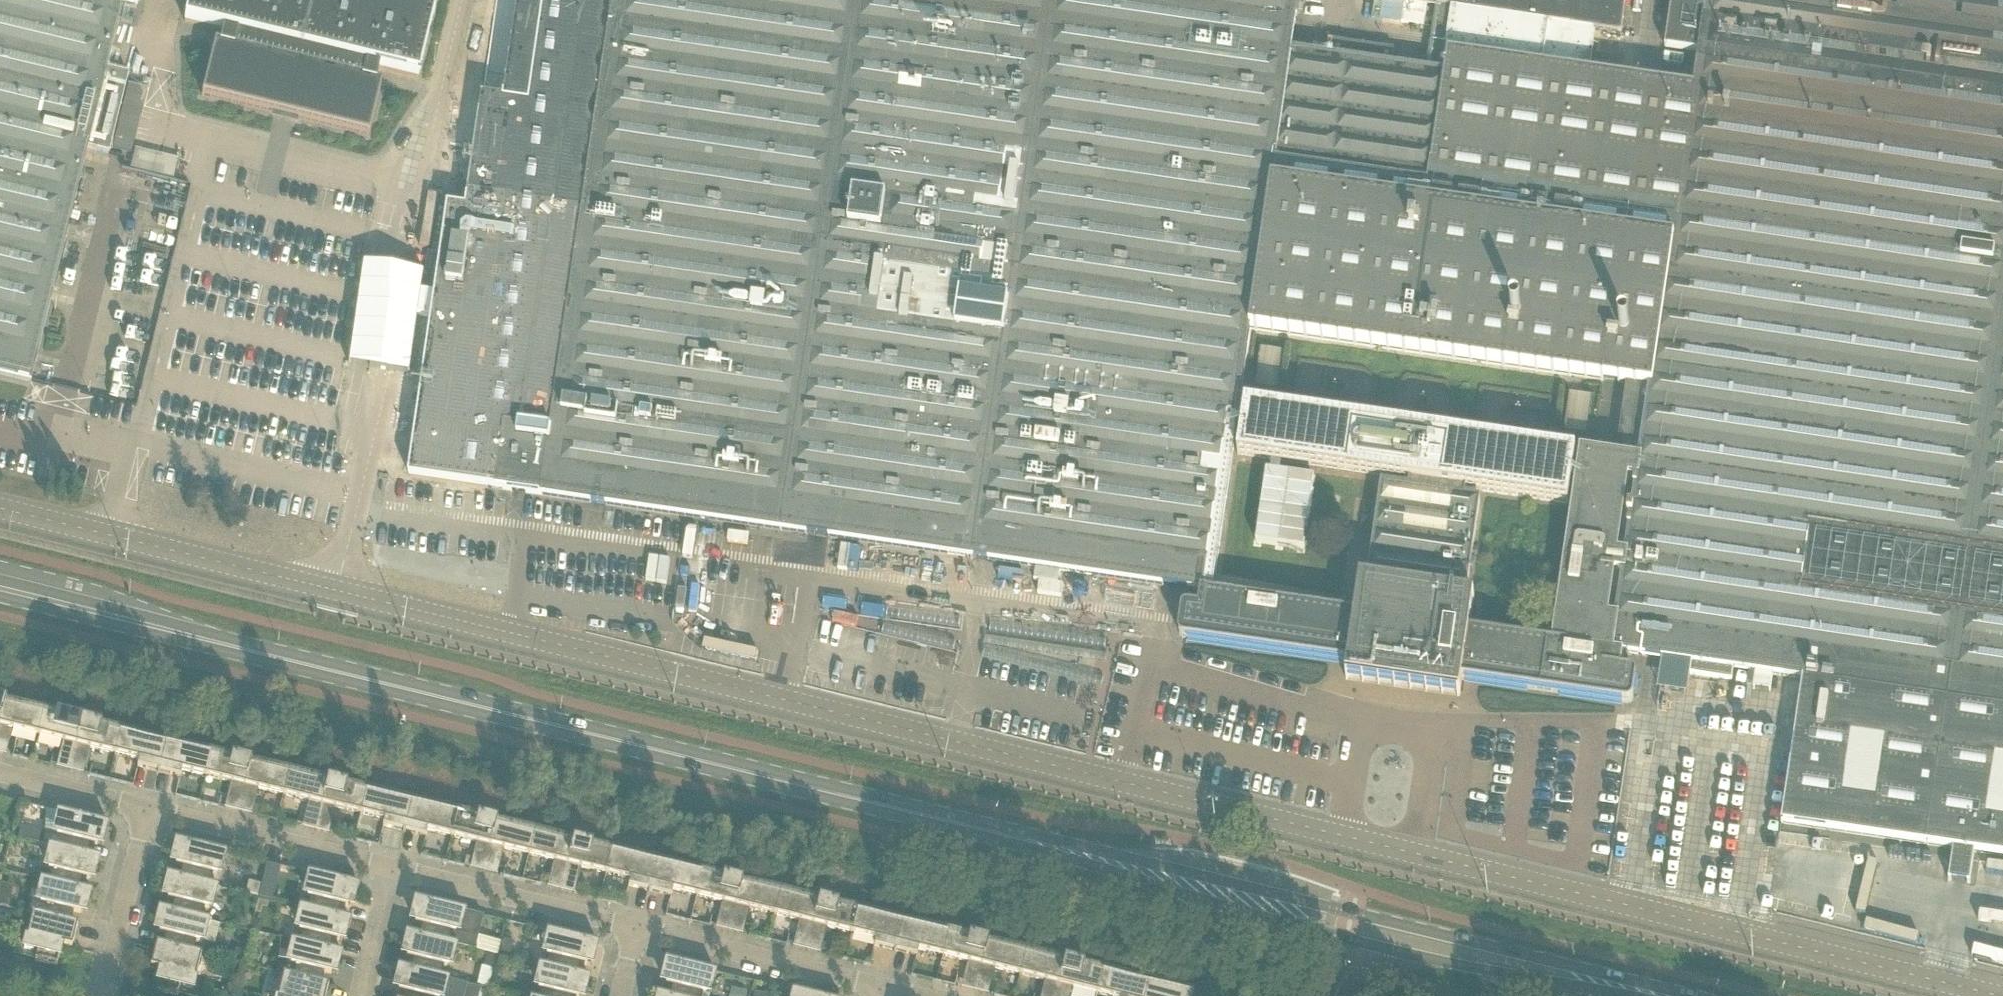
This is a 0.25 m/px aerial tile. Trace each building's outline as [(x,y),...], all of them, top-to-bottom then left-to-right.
[(30,381),(38,350),(49,304),(87,148),(109,153),(128,74),(106,68),(122,5),(128,6),(136,8),(136,7),(138,0),(0,0),(0,374),(30,381)] [(189,1),(184,21),(223,30),(220,44),(214,42),(201,96),(368,137),(381,83),(375,82),(379,69),(419,79),(438,0),(189,0),(189,1)] [(1436,4),(1426,70),(1392,65),(1395,48),(1334,39),(1331,56),(1291,50),(1298,0),(615,0),(614,2),(598,0),(566,0),(551,107),(598,114),(543,496),(1157,585),(1201,591),(1199,607),(1190,605),(1185,606),(1182,611),(1179,630),(1180,636),(1185,638),(1348,662),(1346,677),(1347,677),(1346,679),(1459,696),(1459,694),(1460,694),(1462,679),(1628,703),(1630,702),(1632,701),(1633,700),(1633,698),(1636,677),(1636,676),(1636,674),(1635,673),(1634,671),(1633,671),(1631,670),(1622,669),(1624,653),(1669,660),(1668,671),(1732,680),(1734,669),(1756,672),(1753,689),(1769,691),(1772,674),(1803,679),(1781,823),(1953,848),(1948,880),(1970,883),(1975,852),(2002,856),(2002,0),(1676,0),(1669,51),(1699,55),(1694,86),(1448,50),(1448,46),(1591,67),(1596,28),(1622,32),(1626,0),(1408,0),(1436,4)] [(171,176),(175,157),(133,148),(129,167),(171,176)] [(38,734),(44,708),(5,699),(0,720),(0,725),(38,734)] [(75,745),(76,745),(82,718),(44,708),(38,734),(76,743),(75,745)] [(77,744),(115,753),(121,727),(82,718),(76,745),(77,745),(77,744)] [(157,772),(158,772),(167,738),(121,727),(115,753),(139,759),(137,765),(158,770),(157,772)] [(182,769),(206,775),(212,749),(167,738),(158,772),(160,773),(160,771),(180,776),(182,769)] [(244,786),(251,759),(212,749),(206,775),(244,785),(244,786)] [(245,785),(283,794),(289,768),(251,759),(244,786),(245,786),(245,785)] [(321,805),(322,805),(328,778),(289,768),(283,794),(321,803),(321,805)] [(323,804),(360,813),(366,787),(328,778),(322,805),(323,804)] [(403,832),(404,832),(412,798),(366,787),(360,813),(384,819),(383,825),(403,830),(403,832)] [(427,829),(452,835),(458,809),(412,798),(404,832),(405,832),(406,831),(426,836),(427,829)] [(254,805),(252,814),(258,815),(260,806),(254,805)] [(489,846),(490,846),(496,819),(458,809),(452,835),(489,844),(489,846)] [(60,836),(57,848),(87,855),(90,843),(97,845),(99,838),(103,839),(106,825),(109,826),(109,824),(57,812),(56,813),(58,813),(57,835),(60,836)] [(491,845),(529,854),(535,828),(496,819),(490,846),(491,845)] [(566,864),(567,865),(573,837),(535,828),(529,854),(567,863),(566,864)] [(568,863),(606,873),(612,847),(573,837),(567,865),(568,865),(568,863)] [(176,842),(173,856),(177,857),(175,864),(182,866),(180,875),(179,878),(210,886),(210,885),(211,882),(213,873),(216,874),(225,854),(227,855),(227,853),(174,841),(174,842),(176,842)] [(52,870),(49,881),(79,889),(82,877),(89,879),(91,872),(95,873),(98,859),(100,860),(101,858),(87,855),(57,848),(48,846),(48,847),(50,847),(48,869),(52,870)] [(648,892),(649,892),(657,858),(612,847),(606,873),(630,879),(628,885),(649,890),(648,892)] [(673,889),(697,895),(703,869),(657,858),(649,892),(650,892),(651,891),(671,896),(673,889)] [(1776,878),(1828,881),(1829,860),(1777,858),(1776,878)] [(267,864),(263,878),(275,881),(279,867),(267,864)] [(1832,886),(1885,891),(1887,872),(1834,866),(1832,886)] [(735,905),(735,906),(742,879),(703,869),(697,895),(735,904),(735,905)] [(299,907),(351,920),(351,919),(338,916),(341,905),(347,906),(349,899),(354,900),(357,886),(359,887),(359,886),(307,873),(307,874),(309,875),(307,896),(310,897),(308,909),(299,907)] [(158,908),(158,909),(210,922),(210,921),(202,919),(204,907),(208,908),(217,888),(218,888),(166,875),(166,876),(168,876),(165,890),(169,891),(167,898),(174,900),(171,911),(158,908)] [(27,912),(33,913),(41,915),(71,923),(74,911),(81,913),(82,905),(87,906),(90,893),(92,893),(92,892),(79,889),(49,881),(40,879),(40,881),(42,881),(40,899),(31,896),(27,912)] [(736,905),(774,914),(780,888),(742,879),(735,906),(736,906),(736,905)] [(248,881),(244,893),(258,896),(261,884),(248,881)] [(812,924),(819,897),(780,888),(774,914),(812,923),(812,924)] [(813,923),(851,933),(857,907),(819,897),(812,924),(813,925),(813,923)] [(405,933),(458,946),(474,950),(483,916),(414,899),(413,900),(416,901),(412,914),(416,915),(415,923),(421,924),(419,936),(405,933)] [(291,940),(291,941),(343,954),(343,953),(330,950),(332,938),(339,940),(341,933),(345,934),(349,920),(351,921),(351,920),(299,907),(299,908),(300,908),(299,930),(302,931),(299,943),(291,940)] [(894,952),(895,952),(903,918),(857,907),(851,933),(875,938),(874,945),(894,950),(894,952)] [(156,944),(201,955),(193,953),(196,941),(199,942),(208,922),(210,922),(158,909),(160,910),(157,924),(161,925),(159,932),(166,934),(163,945),(156,944)] [(71,923),(41,915),(33,913),(24,949),(37,952),(36,956),(35,960),(57,965),(62,946),(72,948),(78,924),(71,923)] [(918,949),(942,955),(949,929),(903,918),(895,952),(896,952),(896,951),(916,955),(918,949)] [(253,920),(251,931),(260,934),(262,926),(259,921),(253,920)] [(980,965),(981,965),(987,938),(949,929),(942,955),(980,964),(980,965)] [(538,965),(538,966),(590,978),(577,974),(580,963),(587,965),(588,957),(593,958),(596,945),(598,945),(598,944),(546,931),(546,932),(548,933),(546,955),(549,956),(547,967),(538,965)] [(413,958),(410,970),(441,978),(444,966),(447,966),(456,946),(457,947),(458,946),(405,933),(405,934),(407,934),(404,948),(408,949),(406,956),(413,958)] [(279,961),(276,973),(283,975),(328,986),(328,985),(322,984),(324,972),(331,974),(333,967),(337,968),(340,954),(343,954),(291,941),(279,938),(278,939),(280,940),(279,960),(277,960),(277,961),(279,961)] [(982,964),(1019,974),(1026,948),(987,938),(981,965),(981,966),(982,964)] [(503,940),(500,952),(510,954),(513,942),(503,940)] [(201,955),(156,944),(150,967),(161,970),(156,989),(178,995),(179,991),(180,987),(193,990),(201,955)] [(1057,984),(1058,984),(1064,957),(1026,948),(1019,974),(1057,983),(1057,984)] [(235,950),(232,963),(242,966),(245,953),(235,950)] [(487,955),(484,967),(494,969),(496,957),(487,955)] [(1059,983),(1097,993),(1103,967),(1064,957),(1058,984),(1059,983)] [(663,975),(667,976),(665,984),(672,985),(669,995),(709,995),(706,994),(714,973),(716,974),(716,973),(664,960),(664,961),(666,962),(663,975)] [(580,991),(584,992),(588,978),(590,979),(590,978),(538,966),(539,967),(538,989),(541,989),(540,995),(579,995),(580,991)] [(396,982),(400,983),(398,990),(405,992),(404,995),(463,995),(466,984),(449,980),(441,978),(410,970),(397,967),(397,968),(399,968),(396,982)] [(1148,978),(1103,967),(1097,993),(1111,995),(1144,995),(1148,978)] [(328,986),(283,975),(278,995),(326,995),(328,986)] [(1144,995),(1193,995),(1195,989),(1148,978),(1144,995)] [(730,995),(745,995),(746,991),(731,988),(730,995)]
